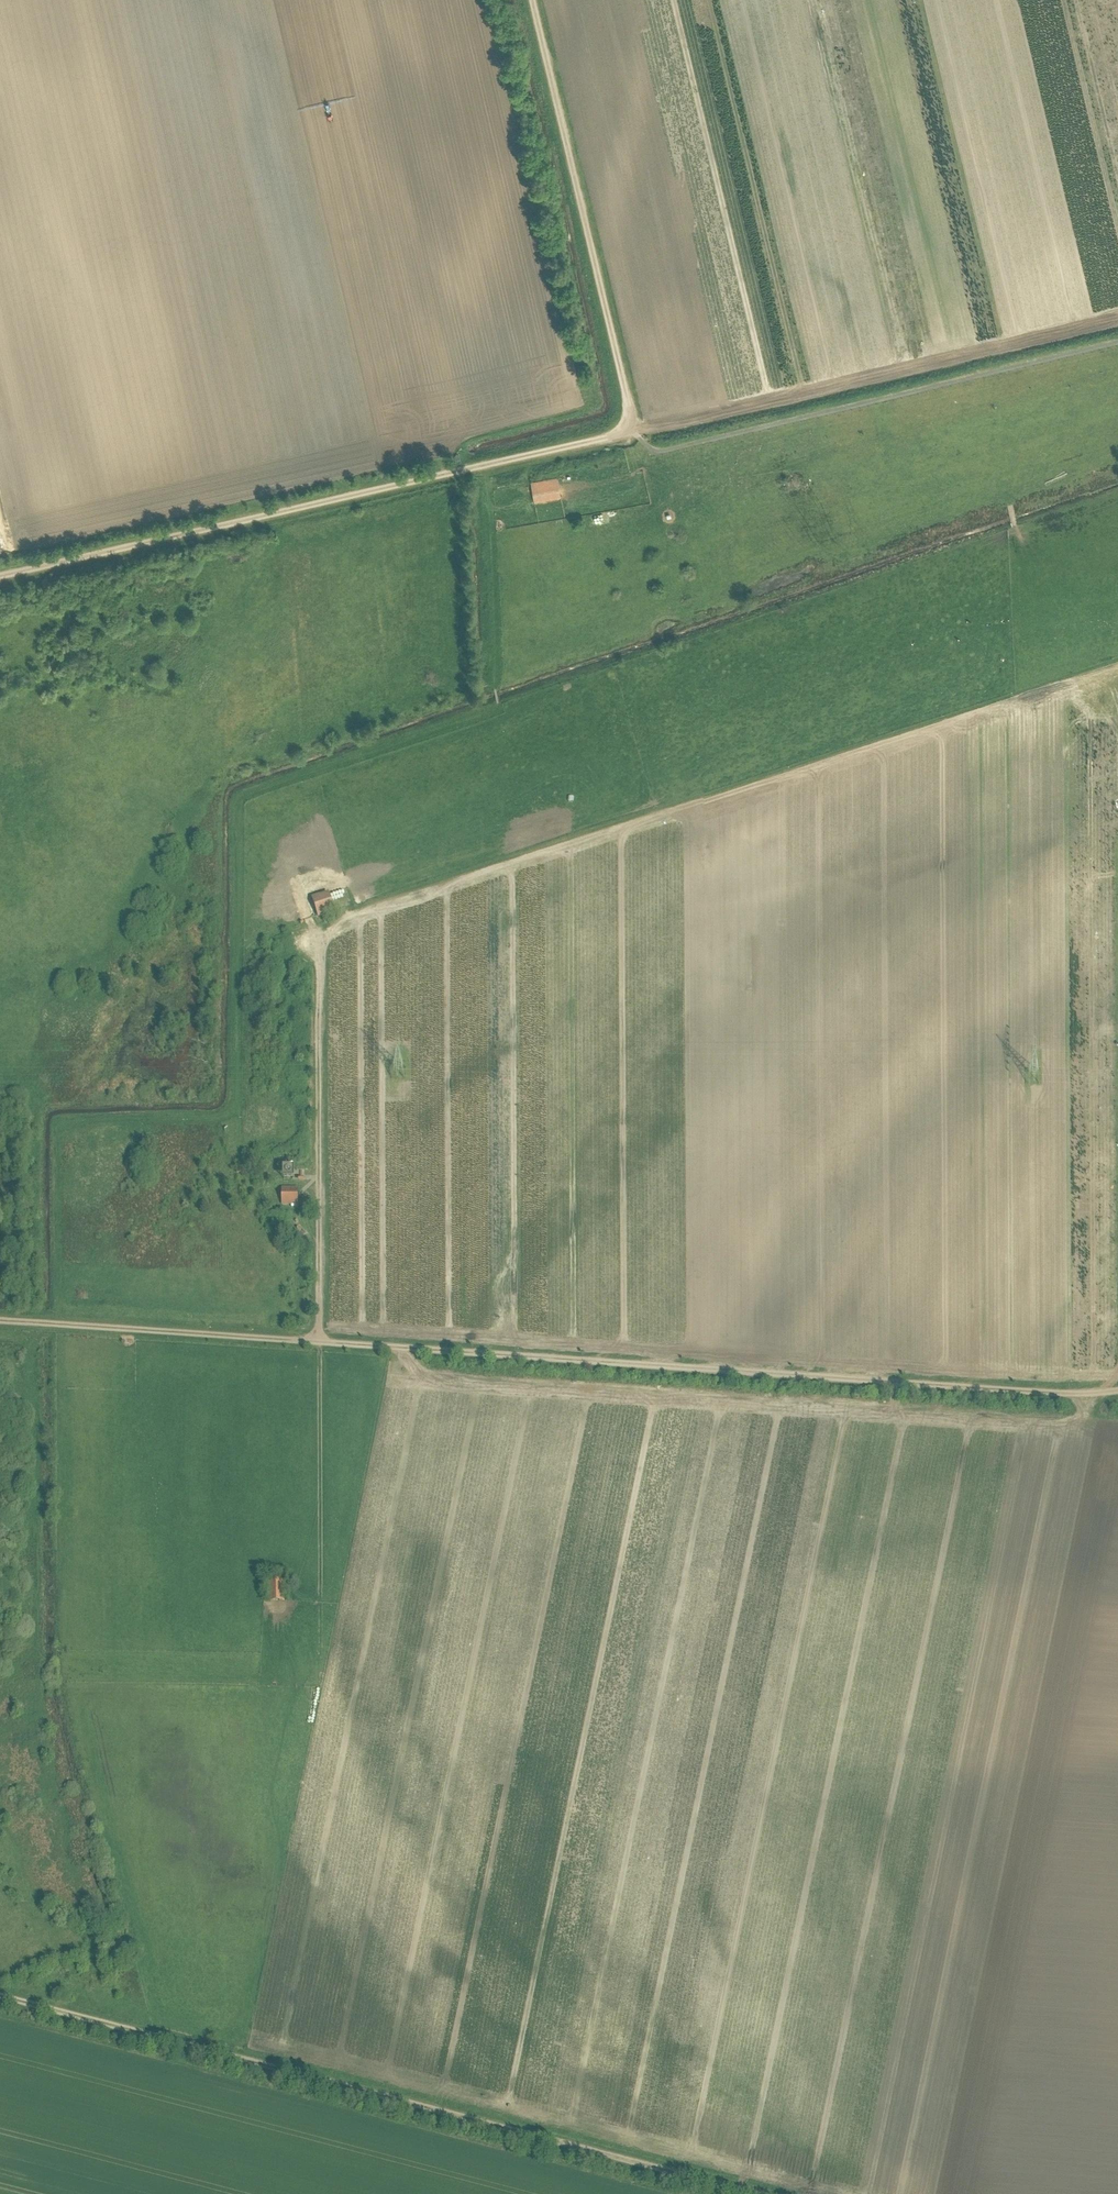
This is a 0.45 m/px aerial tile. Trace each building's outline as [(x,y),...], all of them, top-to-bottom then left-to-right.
[(561,497),(557,476),(531,482),(535,502),(561,497)] [(330,893),(312,898),(318,918),(336,913),(330,893)] [(288,1165),(288,1176),(299,1176),(300,1165),(288,1165)] [(282,1187),(283,1204),(294,1203),(295,1208),(300,1207),(299,1186),(282,1187)] [(285,1601),(284,1580),(267,1580),(267,1602),(285,1601)]
